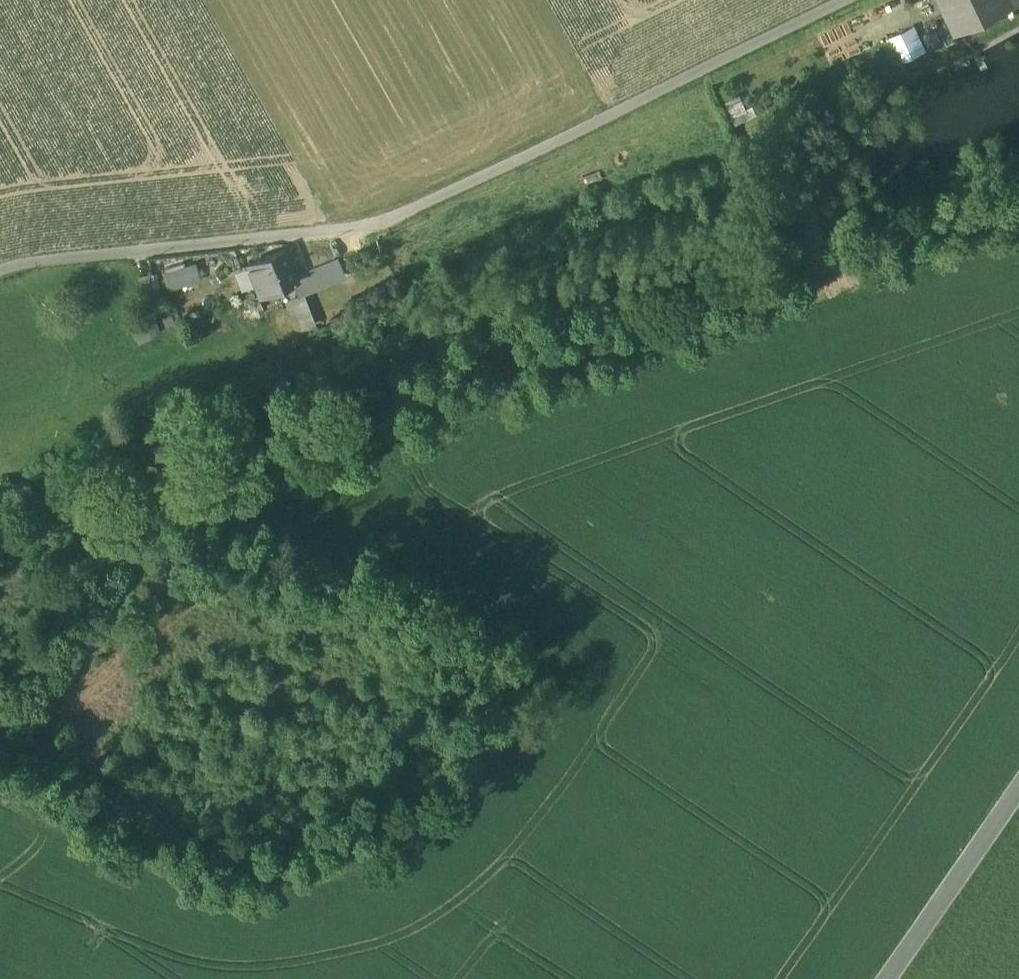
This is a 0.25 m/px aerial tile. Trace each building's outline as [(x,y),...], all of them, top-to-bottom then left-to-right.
[(956,31),(1018,0),(941,0),(956,31)] [(914,27),(888,39),(898,61),(924,49),(914,27)] [(738,97),(724,103),(731,119),(744,113),(738,97)] [(284,250),(257,262),(264,277),(256,280),(261,292),(296,278),(284,250)] [(344,281),(336,264),(298,280),(300,285),(285,291),(287,298),(295,294),(298,301),(344,281)] [(194,268),(162,278),(168,295),(200,285),(194,268)] [(246,271),(234,277),(241,293),(253,288),(246,271)] [(148,278),(138,279),(141,298),(151,297),(148,278)] [(170,319),(160,323),(164,334),(174,330),(170,319)] [(153,323),(131,334),(137,348),(160,337),(153,323)]
